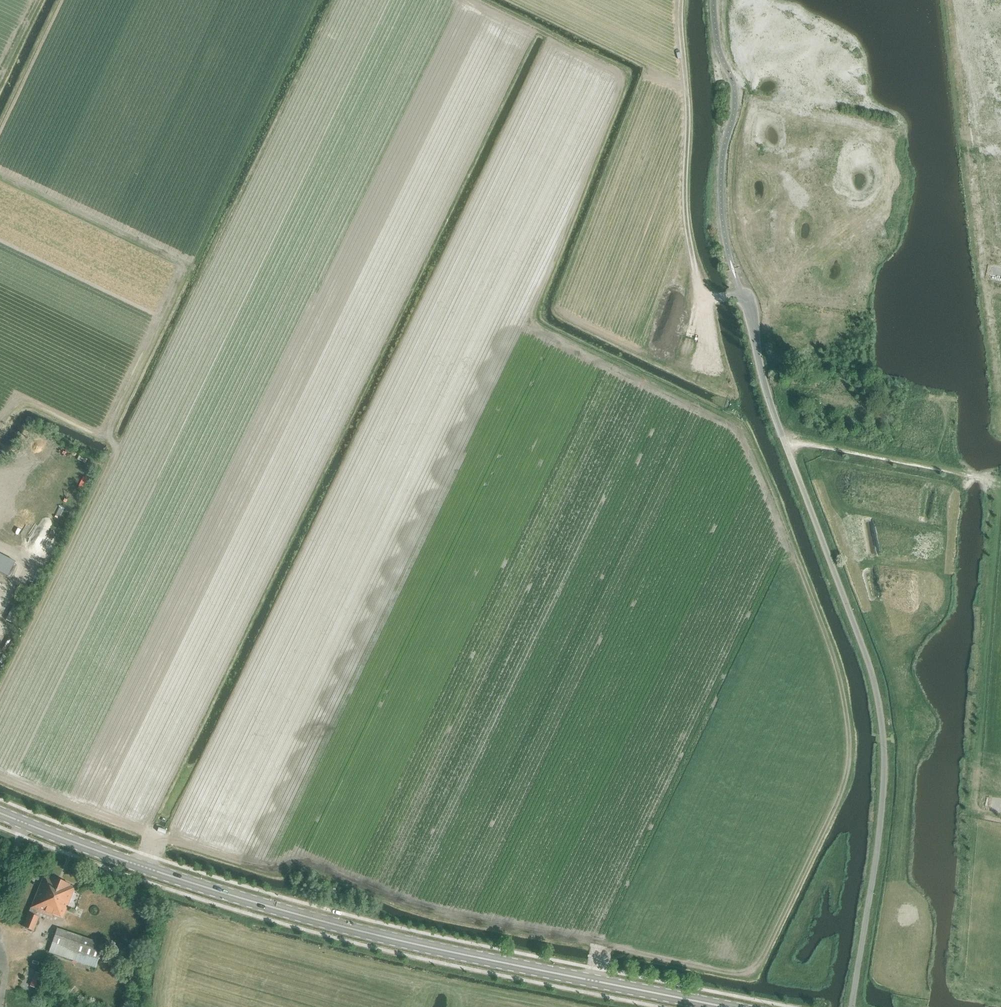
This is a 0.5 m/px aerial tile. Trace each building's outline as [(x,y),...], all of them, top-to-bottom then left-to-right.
[(7,576),(15,561),(0,554),(0,572),(7,576)] [(69,885),(70,884),(50,876),(49,877),(44,875),(31,907),(52,916),(53,914),(63,918),(75,887),(69,885)] [(23,926),(34,931),(39,917),(28,914),(23,926)] [(49,952),(95,967),(104,944),(57,928),(49,952)] [(41,982),(44,975),(38,973),(35,980),(41,982)]
